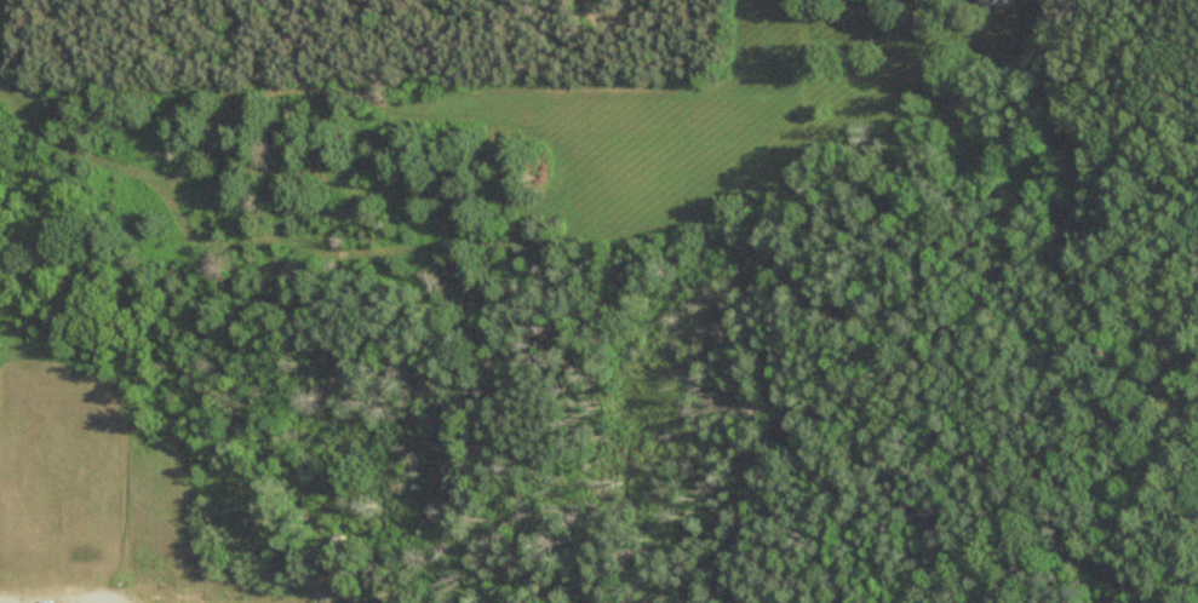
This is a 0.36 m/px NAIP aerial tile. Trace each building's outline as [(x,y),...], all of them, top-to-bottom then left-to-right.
[(994,0),(970,0),(977,11),(994,0)]
